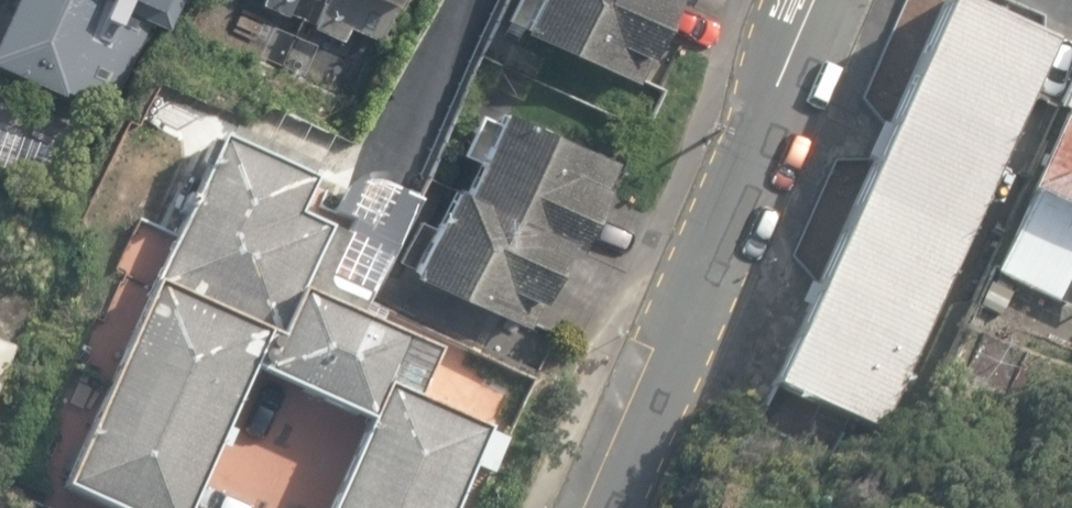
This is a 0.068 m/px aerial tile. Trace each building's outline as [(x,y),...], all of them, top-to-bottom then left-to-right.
[(0,10),(0,64),(100,102),(157,0),(5,0),(0,10)] [(308,10),(374,26),(387,0),(312,0),(308,10)] [(501,22),(638,76),(674,0),(511,0),(501,22)] [(970,0),(924,0),(761,374),(875,428),(1054,36),(970,0)] [(1060,88),(1071,93),(1071,60),(1060,88)] [(1064,96),(991,259),(1061,295),(1071,288),(1071,99),(1064,96)] [(606,157),(484,103),(399,276),(528,330),(606,157)] [(232,141),(65,507),(66,507),(228,507),(276,403),(372,446),(344,507),(459,507),(485,450),(419,420),(442,370),(310,311),(340,245),(314,233),(335,187),(232,141)] [(15,341),(0,334),(0,383),(15,341)]
